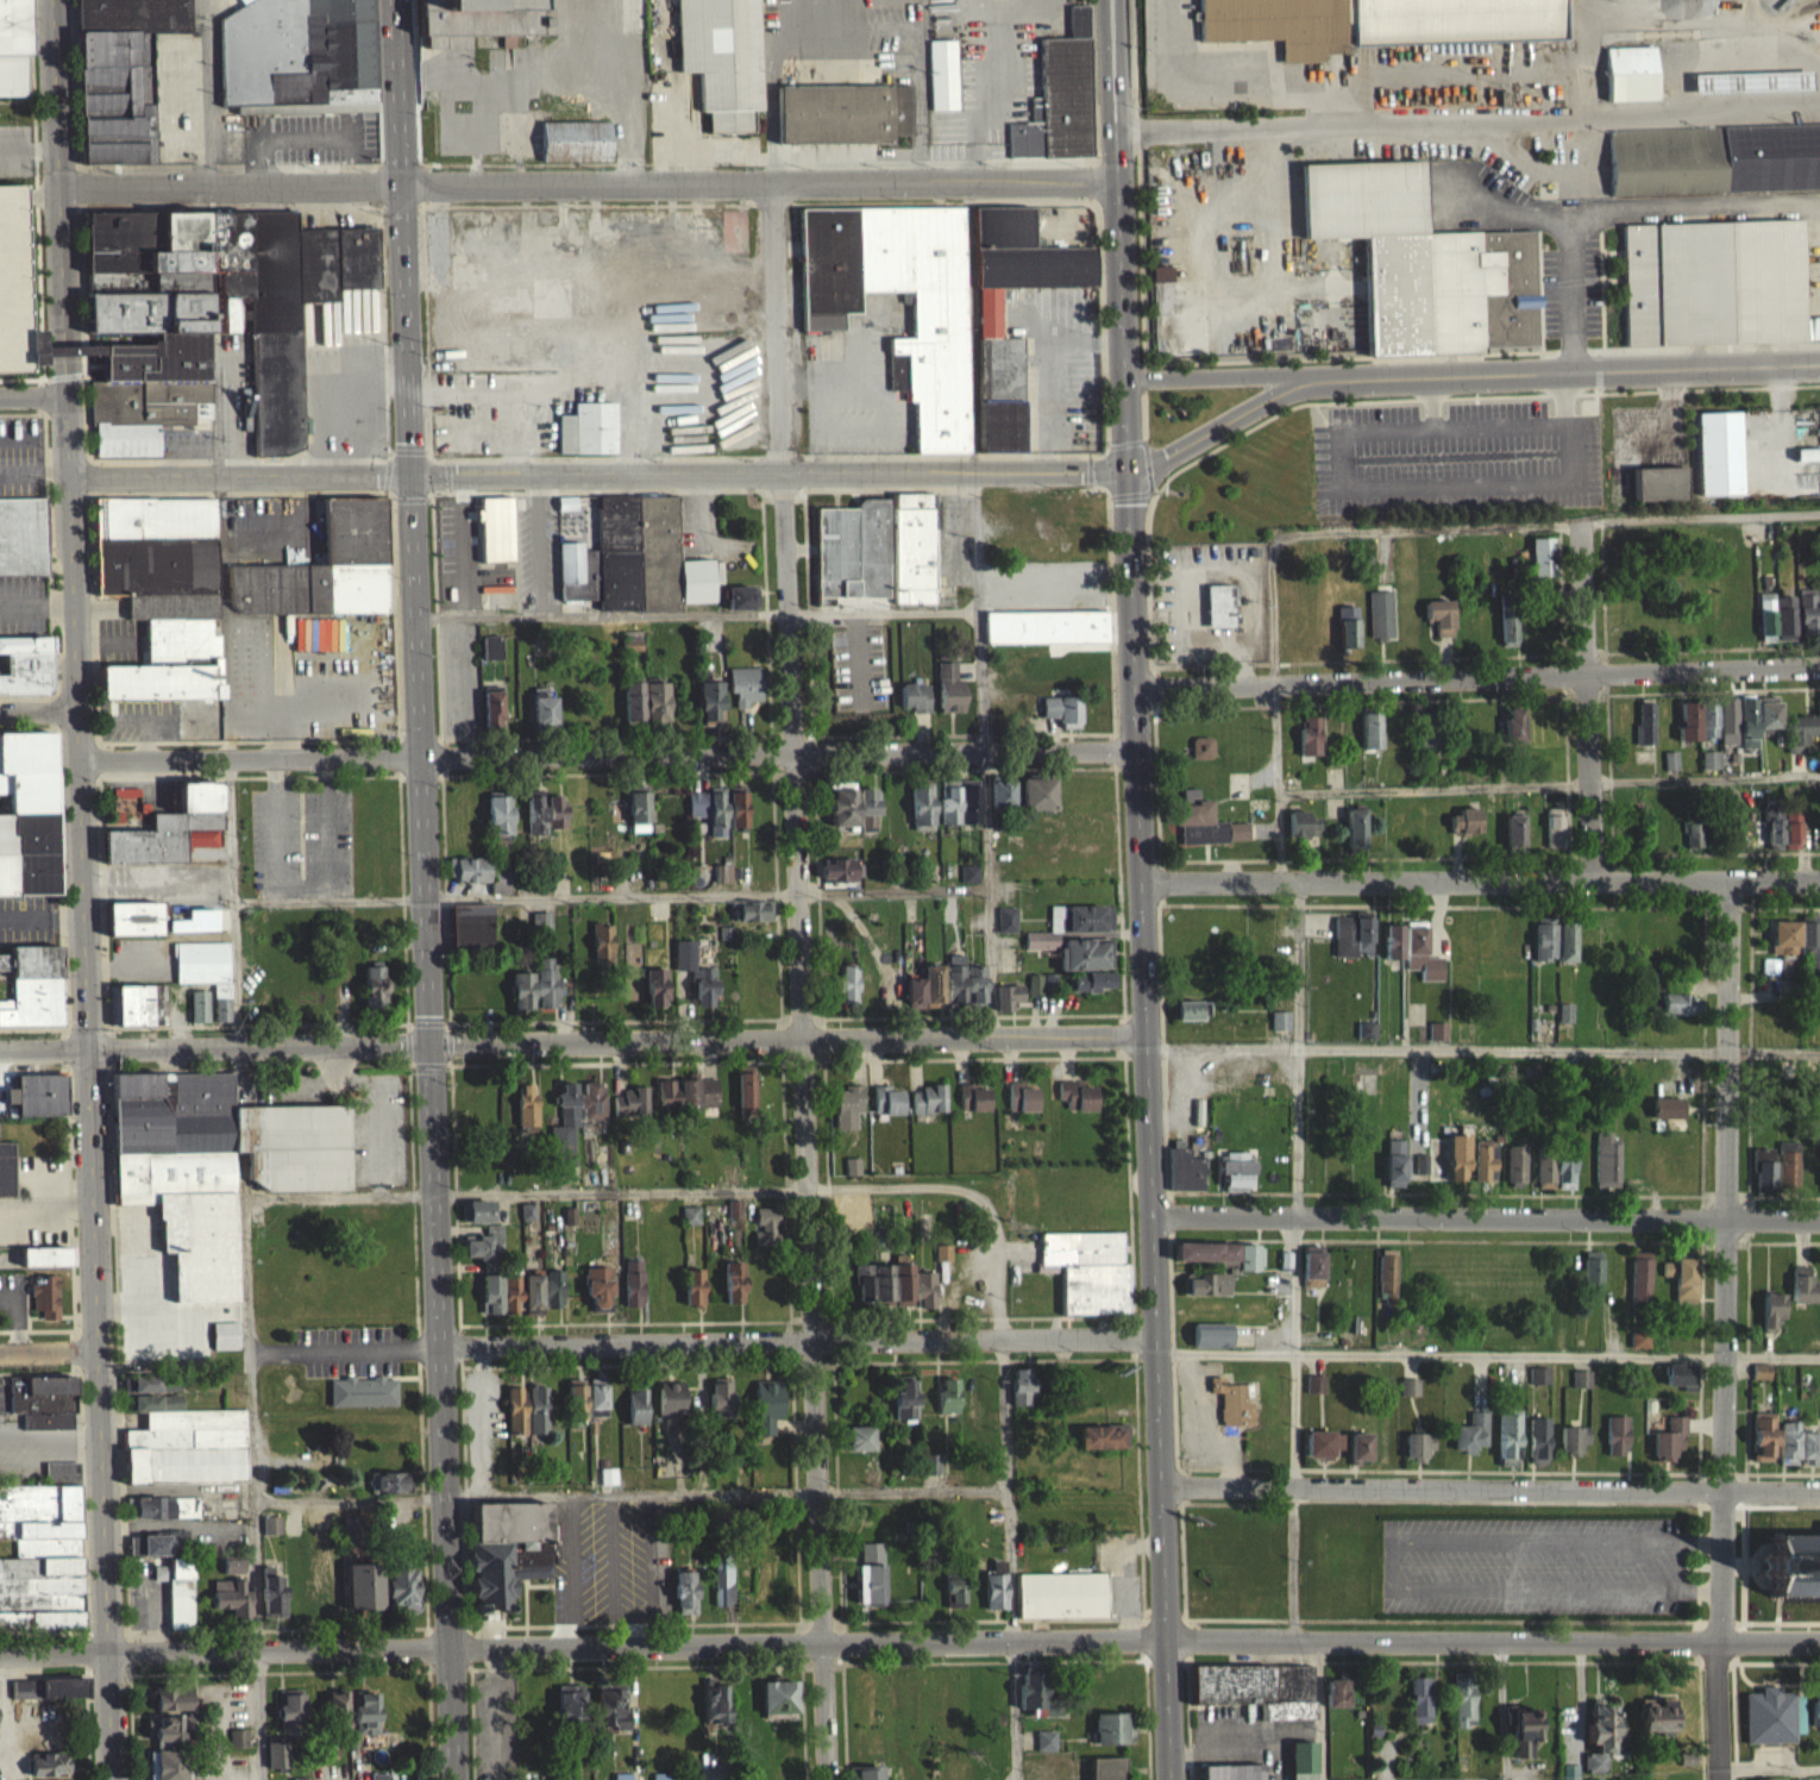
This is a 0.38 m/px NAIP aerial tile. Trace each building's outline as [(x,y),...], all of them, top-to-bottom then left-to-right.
[(152,171),(150,43),(190,42),(189,0),(76,0),(80,173),(152,171)] [(420,35),(561,31),(561,0),(419,0),(420,35)] [(678,81),(699,80),(700,120),(708,120),(709,143),(754,142),(754,119),(761,119),(758,0),(676,0),(678,81)] [(1199,39),(1198,0),(1563,0),(1564,36),(1353,43),(1353,32),(1344,32),(1345,50),(1322,50),(1322,58),(1280,61),(1279,37),(1199,39)] [(27,105),(26,3),(0,4),(0,105),(27,105)] [(1086,14),(1067,15),(1068,43),(1087,43),(1086,14)] [(1008,132),(1009,168),(1090,166),(1087,47),(1039,48),(1040,107),(1030,107),(1031,131),(1008,132)] [(928,50),(930,120),(957,119),(955,49),(928,50)] [(1606,110),(1654,109),(1653,56),(1604,57),(1606,110)] [(1691,83),(1691,102),(1810,99),(1809,80),(1691,83)] [(892,152),(891,144),(911,144),(910,94),(778,95),(779,153),(892,152)] [(1607,126),(1819,121),(1819,186),(1608,193),(1607,126)] [(609,130),(541,131),(541,171),(609,171),(609,130)] [(1301,162),(1423,157),(1425,231),(1532,227),(1536,341),(1481,344),(1482,350),(1367,353),(1362,233),(1304,234),(1301,162)] [(0,194),(0,382),(26,381),(26,374),(40,374),(39,339),(27,339),(23,194),(0,194)] [(800,218),(802,339),(842,339),(842,323),(859,322),(859,301),(911,300),(912,347),(887,347),(888,400),(907,399),(908,410),(912,410),(913,462),(967,461),(962,215),(800,218)] [(1023,461),(1022,347),(1000,347),(1000,297),(1094,296),(1094,256),(1033,257),(1033,216),(974,216),(976,347),(986,347),(987,409),(978,409),(979,462),(1023,461)] [(1802,314),(1819,314),(1819,336),(1625,343),(1620,223),(1799,217),(1802,314)] [(86,220),(85,341),(99,342),(114,348),(114,355),(102,354),(102,391),(92,390),(91,465),(158,466),(158,438),(186,437),(191,439),(206,440),(208,281),(218,281),(217,342),(253,342),(252,464),(299,464),(301,311),(335,312),(340,298),(376,298),(376,238),(296,237),(296,223),(86,220)] [(1170,291),(1169,274),(1151,275),(1151,292),(1170,291)] [(304,354),(317,354),(317,327),(303,327),(304,354)] [(615,462),(615,411),(573,412),(573,424),(557,424),(557,463),(615,462)] [(1697,504),(1740,503),(1738,421),(1695,422),(1697,504)] [(1819,458),(1794,459),(1795,470),(1819,469),(1819,458)] [(1682,476),(1632,477),(1633,510),(1683,508),(1682,476)] [(934,613),(933,503),(893,503),(894,613),(934,613)] [(559,610),(599,609),(599,621),(680,620),(680,612),(712,612),(712,569),(679,569),(678,505),(598,506),(598,559),(582,559),(582,552),(558,552),(559,610)] [(383,506),(323,507),(324,573),(228,575),(229,624),(386,621),(383,506)] [(512,506),(479,507),(479,518),(474,518),(474,531),(480,530),(481,572),(514,571),(512,506)] [(44,507),(0,508),(0,585),(46,584),(44,507)] [(214,507),(94,509),(95,604),(127,604),(128,628),(144,628),(145,668),(212,667),(212,674),(98,676),(98,709),(220,707),(220,690),(219,690),(219,642),(211,642),(210,627),(216,627),(214,507)] [(887,606),(888,508),(857,508),(857,517),(817,517),(816,616),(832,616),(832,606),(887,606)] [(1552,547),(1530,548),(1531,586),(1553,585),(1552,547)] [(1233,636),(1232,606),(1238,606),(1237,594),(1205,595),(1206,637),(1233,636)] [(727,619),(758,618),(757,595),(726,596),(727,619)] [(1817,643),(1817,644),(1819,644),(1819,605),(1814,605),(1814,598),(1796,599),(1797,643),(1817,643)] [(1369,649),(1392,648),(1391,600),(1367,601),(1369,649)] [(1759,644),(1774,644),(1772,602),(1757,602),(1759,644)] [(1775,607),(1775,649),(1794,649),(1794,606),(1775,607)] [(1452,645),(1451,609),(1424,610),(1424,628),(1434,628),(1434,646),(1452,645)] [(1338,657),(1357,657),(1356,616),(1337,616),(1338,657)] [(1106,620),(985,621),(985,653),(1106,652),(1106,620)] [(50,650),(50,634),(0,635),(0,651),(50,650)] [(482,669),(501,668),(500,645),(481,646),(482,669)] [(0,647),(0,662),(3,662),(4,684),(0,684),(0,703),(50,702),(49,646),(0,647)] [(956,672),(937,672),(938,722),(963,722),(962,689),(957,689),(956,672)] [(761,710),(760,677),(728,677),(728,702),(734,702),(735,717),(748,717),(747,711),(761,710)] [(642,730),(641,691),(623,691),(623,731),(642,730)] [(666,691),(643,692),(644,732),(667,732),(666,691)] [(722,722),(721,691),(697,692),(698,732),(721,731),(720,722),(722,722)] [(912,722),(929,722),(928,693),(900,694),(901,717),(912,717),(912,722)] [(501,700),(482,700),(483,738),(502,738),(501,700)] [(1738,705),(1739,757),(1756,757),(1755,704),(1738,705)] [(1042,727),(1060,727),(1060,738),(1080,737),(1079,705),(1041,706),(1042,727)] [(1779,738),(1779,706),(1756,707),(1757,738),(1779,738)] [(1735,708),(1718,709),(1720,754),(1736,753),(1735,708)] [(1679,749),(1715,749),(1714,710),(1678,711),(1679,749)] [(1652,754),(1653,712),(1636,712),(1636,754),(1652,754)] [(1523,752),(1522,717),(1503,718),(1504,752),(1523,752)] [(1435,721),(1414,722),(1416,758),(1436,757),(1435,721)] [(1379,722),(1360,722),(1361,758),(1380,758),(1379,722)] [(1298,765),(1319,765),(1317,725),(1302,726),(1302,737),(1297,737),(1298,765)] [(1813,745),(1812,726),(1786,727),(1787,763),(1804,762),(1804,745),(1813,745)] [(53,742),(0,742),(0,803),(9,803),(9,823),(0,823),(0,905),(56,904),(53,742)] [(1191,747),(1191,768),(1213,768),(1212,746),(1191,747)] [(1717,760),(1700,761),(1700,780),(1717,779),(1717,760)] [(1663,761),(1663,780),(1677,779),(1676,761),(1663,761)] [(1021,820),(1054,820),(1054,787),(1021,787),(1021,820)] [(1014,817),(1013,789),(989,790),(990,817),(1014,817)] [(940,834),(958,833),(957,790),(939,791),(940,834)] [(978,790),(958,790),(959,834),(979,833),(978,790)] [(102,872),(186,871),(185,857),(219,856),(218,792),(176,792),(176,823),(150,823),(150,839),(102,840),(102,872)] [(855,835),(854,792),(826,793),(827,836),(855,835)] [(933,839),(933,807),(932,807),(932,795),(910,796),(912,840),(933,839)] [(876,798),(858,798),(859,841),(877,841),(876,798)] [(1181,798),(1182,813),(1196,813),(1196,798),(1181,798)] [(545,844),(545,800),(526,800),(526,844),(545,844)] [(629,842),(648,841),(647,801),(627,802),(629,842)] [(687,825),(708,825),(708,846),(724,845),(723,801),(687,802),(687,825)] [(728,837),(745,837),(744,801),(727,801),(728,837)] [(486,805),(487,844),(511,844),(510,805),(486,805)] [(547,838),(564,838),(563,805),(546,805),(547,838)] [(1181,853),(1248,851),(1247,831),(1210,832),(1210,809),(1195,810),(1195,814),(1168,815),(1168,835),(1180,835),(1181,853)] [(1799,817),(1783,816),(1783,858),(1798,858),(1799,817)] [(1449,825),(1450,843),(1479,842),(1478,817),(1458,817),(1458,824),(1449,825)] [(1546,857),(1563,856),(1563,817),(1546,817),(1546,857)] [(1763,856),(1781,856),(1782,817),(1764,817),(1763,856)] [(1363,818),(1346,819),(1347,862),(1364,862),(1363,818)] [(1288,820),(1289,846),(1317,846),(1317,826),(1307,827),(1307,820),(1288,820)] [(1522,825),(1505,825),(1505,859),(1523,858),(1522,825)] [(1701,832),(1683,832),(1683,857),(1701,857),(1701,832)] [(487,867),(448,868),(448,892),(488,891),(487,867)] [(855,889),(855,876),(854,876),(854,869),(820,870),(820,890),(855,889)] [(491,902),(508,902),(507,874),(490,875),(491,902)] [(730,892),(729,874),(713,874),(713,892),(730,892)] [(978,891),(977,877),(960,878),(961,891),(978,891)] [(770,911),(732,910),(731,930),(770,932),(770,911)] [(159,911),(106,912),(107,945),(159,944),(159,911)] [(492,960),(490,914),(449,915),(451,961),(492,960)] [(1024,959),(1058,959),(1057,942),(1111,940),(1111,914),(1049,915),(1049,941),(1024,942),(1024,959)] [(1015,917),(998,917),(998,942),(1016,942),(1015,917)] [(214,919),(184,920),(184,929),(166,930),(166,941),(214,940),(214,919)] [(1801,925),(1800,977),(1819,977),(1819,952),(1816,952),(1817,925),(1801,925)] [(1370,927),(1334,926),(1334,966),(1357,966),(1357,962),(1370,962),(1370,927)] [(1533,970),(1573,970),(1574,932),(1556,931),(1556,927),(1534,926),(1533,970)] [(1796,930),(1771,930),(1770,965),(1796,965),(1796,930)] [(1442,990),(1442,967),(1425,967),(1426,931),(1404,931),(1404,978),(1420,978),(1420,990),(1442,990)] [(612,969),(611,932),(591,933),(592,970),(612,969)] [(1383,968),(1400,968),(1400,934),(1383,934),(1383,968)] [(1059,979),(1110,978),(1110,951),(1093,952),(1093,948),(1059,949),(1059,979)] [(694,1017),(710,1016),(710,1005),(715,1005),(714,978),(694,978),(693,949),(672,950),(673,979),(694,979),(694,1017)] [(174,993),(212,992),(213,1031),(229,1031),(227,951),(173,952),(174,993)] [(59,955),(9,956),(9,963),(0,963),(0,986),(11,985),(12,1010),(0,1010),(0,1036),(61,1035),(59,955)] [(963,964),(946,965),(947,1013),(965,1013),(963,964)] [(537,1017),(555,1017),(555,967),(537,967),(537,1017)] [(941,973),(923,974),(923,988),(905,988),(905,1018),(942,1017),(941,973)] [(386,987),(382,987),(382,975),(363,976),(364,1018),(387,1017),(386,987)] [(855,1013),(856,975),(838,975),(838,1013),(855,1013)] [(967,1014),(984,1015),(985,976),(968,975),(967,1014)] [(664,978),(646,978),(647,1016),(665,1015),(664,978)] [(1072,1001),(1100,1002),(1100,998),(1111,998),(1111,982),(1073,981),(1072,1001)] [(511,982),(511,1018),(532,1018),(532,982),(511,982)] [(1040,1004),(1041,989),(1029,988),(1029,1003),(1040,1004)] [(109,1035),(165,1034),(164,994),(108,996),(109,1035)] [(996,995),(996,1021),(1011,1020),(1011,1011),(1023,1010),(1023,994),(996,995)] [(190,1032),(208,1032),(207,1000),(189,1000),(190,1032)] [(1697,1022),(1697,1009),(1687,1009),(1687,1003),(1660,1003),(1661,1023),(1697,1022)] [(1208,1011),(1175,1011),(1175,1029),(1199,1029),(1199,1024),(1209,1024),(1208,1011)] [(1571,1032),(1572,1013),(1557,1012),(1557,1032),(1571,1032)] [(1288,1021),(1271,1021),(1271,1040),(1288,1040),(1288,1021)] [(1429,1049),(1445,1049),(1446,1033),(1429,1033),(1429,1049)] [(346,1115),(232,1117),(231,1081),(112,1083),(114,1214),(158,1213),(159,1262),(172,1262),(173,1324),(144,1324),(144,1315),(128,1315),(128,1324),(117,1324),(118,1366),(143,1366),(143,1371),(210,1370),(210,1359),(237,1359),(233,1161),(253,1160),(254,1201),(348,1199),(346,1115)] [(752,1081),(736,1082),(737,1124),(753,1124),(752,1081)] [(15,1125),(64,1125),(63,1084),(14,1085),(15,1098),(5,1098),(5,1113),(15,1113),(15,1125)] [(716,1115),(715,1088),(678,1089),(679,1116),(716,1115)] [(675,1089),(657,1089),(656,1115),(674,1115),(675,1089)] [(1094,1120),(1094,1096),(1076,1096),(1076,1090),(1059,1090),(1059,1107),(1066,1107),(1067,1120),(1094,1120)] [(573,1175),(572,1137),(577,1137),(575,1091),(560,1092),(561,1102),(557,1102),(558,1135),(549,1135),(550,1176),(573,1175)] [(604,1130),(604,1092),(583,1092),(583,1103),(580,1103),(579,1129),(604,1130)] [(517,1140),(536,1140),(535,1103),(531,1104),(531,1093),(516,1093),(517,1140)] [(1008,1120),(1036,1121),(1037,1093),(1008,1093),(1008,1120)] [(912,1101),(912,1123),(944,1122),(944,1094),(921,1094),(921,1101),(912,1101)] [(988,1120),(987,1094),(960,1095),(960,1120),(988,1120)] [(902,1123),(902,1099),(890,1100),(890,1095),(873,1096),(874,1124),(902,1123)] [(833,1097),(833,1139),(854,1139),(853,1122),(861,1122),(861,1096),(833,1097)] [(645,1097),(621,1098),(621,1105),(613,1105),(613,1125),(646,1124),(645,1097)] [(1681,1133),(1680,1107),(1650,1108),(1651,1134),(1681,1133)] [(1619,1149),(1610,1149),(1610,1142),(1595,1141),(1594,1197),(1618,1197),(1619,1149)] [(1466,1145),(1447,1145),(1447,1190),(1467,1189),(1466,1145)] [(1402,1149),(1386,1150),(1386,1164),(1403,1163),(1402,1149)] [(1487,1190),(1488,1180),(1493,1180),(1494,1150),(1475,1149),(1474,1190),(1487,1190)] [(1204,1200),(1203,1167),(1191,1167),(1190,1157),(1182,1157),(1182,1150),(1170,1150),(1170,1200),(1204,1200)] [(13,1205),(12,1151),(0,1152),(0,1205),(13,1205)] [(1523,1197),(1524,1155),(1506,1155),(1505,1196),(1523,1197)] [(1754,1196),(1773,1196),(1772,1158),(1753,1158),(1754,1196)] [(1250,1161),(1222,1161),(1222,1195),(1248,1195),(1248,1185),(1251,1185),(1250,1161)] [(1797,1161),(1777,1161),(1777,1195),(1797,1195),(1797,1161)] [(1555,1198),(1573,1199),(1574,1163),(1536,1162),(1535,1197),(1555,1198)] [(1384,1165),(1384,1196),(1403,1196),(1402,1165),(1384,1165)] [(858,1167),(845,1168),(845,1185),(859,1184),(858,1167)] [(491,1231),(490,1210),(460,1211),(460,1232),(491,1231)] [(727,1228),(740,1227),(739,1210),(727,1210),(727,1228)] [(681,1216),(682,1233),(698,1233),(698,1216),(681,1216)] [(462,1250),(463,1266),(477,1265),(477,1269),(501,1269),(500,1234),(484,1235),(484,1245),(476,1245),(476,1250),(462,1250)] [(1061,1324),(1125,1323),(1124,1242),(1039,1242),(1039,1283),(1061,1283),(1061,1324)] [(1235,1280),(1261,1280),(1262,1253),(1174,1253),(1174,1271),(1217,1271),(1217,1275),(1235,1275),(1235,1280)] [(950,1254),(934,1254),(934,1271),(950,1271),(950,1254)] [(69,1257),(19,1258),(20,1276),(69,1275),(69,1257)] [(1396,1259),(1378,1259),(1378,1301),(1385,1302),(1384,1312),(1395,1313),(1396,1259)] [(1322,1261),(1302,1262),(1302,1296),(1322,1296),(1322,1261)] [(1600,1261),(1584,1261),(1583,1310),(1600,1310),(1600,1261)] [(1649,1261),(1630,1261),(1630,1312),(1649,1312),(1649,1261)] [(911,1273),(904,1273),(904,1265),(893,1265),(894,1316),(912,1316),(911,1273)] [(1695,1267),(1672,1267),(1672,1272),(1661,1271),(1661,1286),(1674,1286),(1673,1312),(1694,1313),(1695,1267)] [(641,1270),(622,1270),(623,1316),(642,1316),(641,1270)] [(742,1271),(723,1272),(724,1313),(743,1312),(742,1271)] [(891,1274),(855,1275),(856,1311),(892,1311),(891,1274)] [(1818,1312),(1818,1293),(1809,1293),(1809,1276),(1792,1275),(1791,1311),(1818,1312)] [(583,1277),(584,1306),(591,1306),(591,1321),(609,1321),(608,1276),(583,1277)] [(702,1313),(701,1278),(683,1278),(684,1314),(702,1313)] [(560,1279),(543,1280),(544,1317),(561,1317),(560,1279)] [(933,1281),(913,1282),(914,1318),(934,1317),(933,1281)] [(521,1312),(520,1283),(502,1283),(503,1323),(516,1323),(516,1312),(521,1312)] [(541,1325),(540,1283),(521,1284),(523,1325),(541,1325)] [(1182,1305),(1228,1304),(1228,1283),(1182,1284),(1182,1305)] [(57,1284),(42,1285),(42,1293),(31,1293),(31,1320),(41,1320),(41,1329),(58,1329),(57,1284)] [(501,1323),(500,1284),(480,1285),(481,1323),(501,1323)] [(1782,1328),(1783,1303),(1762,1303),(1761,1342),(1773,1342),(1774,1328),(1782,1328)] [(1230,1332),(1192,1333),(1193,1357),(1230,1357),(1230,1332)] [(1648,1357),(1648,1341),(1629,1341),(1629,1357),(1648,1357)] [(1751,1388),(1769,1388),(1769,1373),(1752,1372),(1751,1388)] [(1664,1395),(1682,1396),(1682,1401),(1692,1401),(1693,1374),(1664,1373),(1664,1395)] [(1529,1394),(1550,1394),(1550,1377),(1529,1376),(1529,1394)] [(1011,1414),(1028,1414),(1028,1401),(1033,1401),(1033,1386),(1027,1386),(1027,1378),(1011,1378),(1011,1414)] [(1590,1397),(1590,1380),(1571,1380),(1572,1398),(1590,1397)] [(1306,1403),(1324,1403),(1324,1385),(1306,1384),(1306,1403)] [(8,1386),(9,1423),(21,1423),(22,1439),(70,1438),(70,1418),(74,1418),(74,1385),(8,1386)] [(131,1386),(131,1401),(177,1401),(177,1385),(131,1386)] [(1253,1435),(1252,1411),(1244,1411),(1244,1393),(1222,1394),(1222,1386),(1211,1386),(1211,1402),(1220,1402),(1220,1435),(1253,1435)] [(329,1388),(329,1416),(396,1416),(396,1387),(329,1388)] [(604,1388),(586,1388),(587,1426),(606,1426),(604,1388)] [(958,1388),(938,1388),(938,1422),(957,1422),(958,1388)] [(1400,1405),(1418,1406),(1418,1389),(1400,1388),(1400,1405)] [(709,1428),(731,1427),(730,1389),(708,1390),(709,1428)] [(914,1389),(898,1390),(898,1401),(892,1401),(893,1428),(914,1428),(914,1389)] [(773,1445),(772,1429),(781,1429),(780,1390),(755,1391),(755,1445),(773,1445)] [(657,1391),(658,1425),(663,1425),(664,1440),(682,1439),(681,1391),(657,1391)] [(584,1394),(567,1394),(566,1429),(583,1430),(584,1394)] [(547,1443),(545,1395),(527,1396),(528,1444),(547,1443)] [(525,1444),(523,1396),(506,1396),(507,1444),(525,1444)] [(644,1433),(644,1397),(626,1398),(626,1433),(644,1433)] [(244,1419),(181,1420),(180,1404),(132,1405),(132,1421),(144,1421),(144,1439),(123,1440),(124,1493),(245,1491),(244,1419)] [(1498,1420),(1497,1475),(1517,1475),(1518,1420),(1498,1420)] [(1453,1435),(1453,1462),(1474,1462),(1474,1455),(1486,1455),(1486,1421),(1468,1421),(1468,1435),(1453,1435)] [(1772,1471),(1773,1422),(1752,1422),(1751,1470),(1772,1471)] [(1684,1425),(1667,1426),(1667,1441),(1651,1441),(1652,1469),(1673,1469),(1673,1458),(1684,1458),(1684,1425)] [(1621,1465),(1622,1454),(1626,1454),(1627,1426),(1606,1426),(1605,1465),(1621,1465)] [(1548,1428),(1528,1427),(1528,1473),(1547,1473),(1548,1428)] [(1818,1455),(1818,1442),(1797,1442),(1797,1431),(1777,1431),(1776,1473),(1796,1474),(1796,1469),(1807,1469),(1807,1475),(1819,1475),(1819,1455),(1818,1455)] [(872,1460),(871,1435),(840,1436),(841,1461),(872,1460)] [(1126,1435),(1078,1436),(1079,1458),(1127,1457),(1126,1435)] [(1580,1453),(1589,1454),(1589,1436),(1560,1436),(1559,1465),(1579,1466),(1580,1453)] [(1342,1459),(1342,1441),(1306,1441),(1305,1467),(1332,1468),(1332,1459),(1342,1459)] [(1369,1443),(1349,1443),(1349,1469),(1369,1470),(1369,1443)] [(1424,1470),(1425,1460),(1433,1461),(1433,1443),(1404,1443),(1404,1470),(1424,1470)] [(940,1463),(922,1464),(923,1484),(940,1484),(940,1463)] [(78,1471),(44,1472),(44,1494),(78,1494),(78,1471)] [(615,1478),(599,1478),(600,1494),(615,1493),(615,1478)] [(369,1503),(410,1502),(409,1481),(369,1481),(369,1503)] [(14,1549),(14,1568),(0,1568),(0,1640),(81,1638),(80,1585),(79,1585),(76,1494),(0,1496),(0,1549),(14,1549)] [(196,1506),(125,1507),(125,1528),(197,1526),(196,1506)] [(549,1512),(470,1513),(471,1579),(470,1579),(471,1624),(481,1624),(481,1620),(509,1620),(509,1605),(512,1605),(512,1589),(550,1588),(549,1512)] [(279,1543),(279,1525),(262,1526),(263,1544),(279,1543)] [(1772,1552),(1762,1552),(1762,1577),(1772,1577),(1772,1594),(1819,1594),(1819,1534),(1772,1534),(1772,1552)] [(128,1564),(180,1565),(180,1540),(168,1540),(168,1545),(128,1544),(128,1564)] [(855,1614),(883,1613),(882,1552),(860,1553),(860,1574),(855,1574),(855,1614)] [(168,1637),(191,1637),(190,1566),(152,1567),(152,1590),(167,1590),(168,1637)] [(730,1567),(712,1567),(714,1615),(731,1614),(730,1567)] [(222,1583),(243,1582),(242,1569),(221,1569),(222,1583)] [(346,1620),(381,1619),(380,1573),(345,1574),(346,1620)] [(985,1619),(1006,1618),(1004,1574),(992,1574),(992,1584),(984,1584),(985,1619)] [(417,1576),(386,1576),(386,1621),(416,1621),(417,1576)] [(695,1623),(694,1581),(674,1581),(675,1623),(695,1623)] [(1105,1582),(1016,1584),(1017,1628),(1106,1626),(1105,1582)] [(277,1585),(261,1586),(261,1626),(285,1626),(285,1595),(277,1595),(277,1585)] [(963,1588),(944,1588),(945,1603),(947,1603),(947,1617),(964,1617),(963,1588)] [(242,1590),(212,1589),(211,1617),(231,1618),(230,1627),(248,1628),(249,1600),(242,1600),(242,1590)] [(1312,1674),(1190,1676),(1191,1715),(1260,1714),(1260,1730),(1312,1729),(1312,1674)] [(1058,1727),(1059,1707),(1043,1707),(1043,1677),(1019,1676),(1019,1718),(1042,1718),(1041,1726),(1058,1727)] [(1474,1736),(1472,1681),(1452,1682),(1454,1737),(1474,1736)] [(1410,1733),(1431,1732),(1429,1686),(1409,1686),(1410,1733)] [(11,1689),(12,1709),(84,1707),(83,1687),(11,1689)] [(1347,1717),(1346,1689),(1325,1689),(1326,1718),(1347,1717)] [(727,1730),(726,1690),(702,1691),(704,1731),(727,1730)] [(760,1691),(761,1724),(796,1723),(795,1690),(760,1691)] [(192,1719),(191,1694),(153,1695),(154,1720),(192,1719)] [(557,1729),(583,1729),(582,1694),(556,1694),(557,1729)] [(596,1740),(626,1741),(627,1694),(597,1694),(596,1740)] [(1744,1703),(1745,1753),(1795,1752),(1795,1743),(1804,1742),(1803,1702),(1778,1702),(1778,1696),(1758,1696),(1759,1703),(1744,1703)] [(280,1742),(303,1741),(302,1699),(279,1699),(280,1742)] [(346,1700),(326,1700),(327,1739),(346,1739),(346,1700)] [(1819,1736),(1819,1700),(1812,1700),(1811,1736),(1819,1736)] [(378,1702),(354,1702),(354,1716),(353,1716),(354,1744),(378,1744),(378,1702)] [(1672,1741),(1671,1709),(1638,1709),(1639,1742),(1672,1741)] [(1606,1763),(1623,1763),(1623,1743),(1614,1743),(1614,1714),(1588,1714),(1588,1752),(1594,1752),(1594,1762),(1583,1762),(1583,1779),(1606,1779),(1606,1763)] [(1512,1768),(1529,1767),(1528,1750),(1537,1750),(1536,1715),(1506,1717),(1506,1734),(1511,1734),(1512,1768)] [(1092,1723),(1093,1754),(1131,1753),(1131,1723),(1092,1723)] [(145,1741),(153,1741),(153,1750),(188,1749),(187,1724),(145,1725),(145,1741)] [(247,1739),(228,1739),(229,1757),(247,1757),(247,1739)] [(1036,1760),(1054,1760),(1054,1740),(1035,1740),(1036,1760)] [(287,1751),(266,1751),(267,1779),(288,1779),(287,1751)] [(1312,1751),(1290,1752),(1290,1779),(1313,1779),(1312,1751)] [(184,1759),(149,1760),(150,1779),(185,1779),(184,1759)] [(1678,1774),(1693,1775),(1694,1763),(1678,1762),(1678,1774)] [(30,1763),(30,1779),(66,1779),(66,1763),(30,1763)] [(1089,1779),(1123,1779),(1122,1767),(1089,1767),(1089,1779)]
